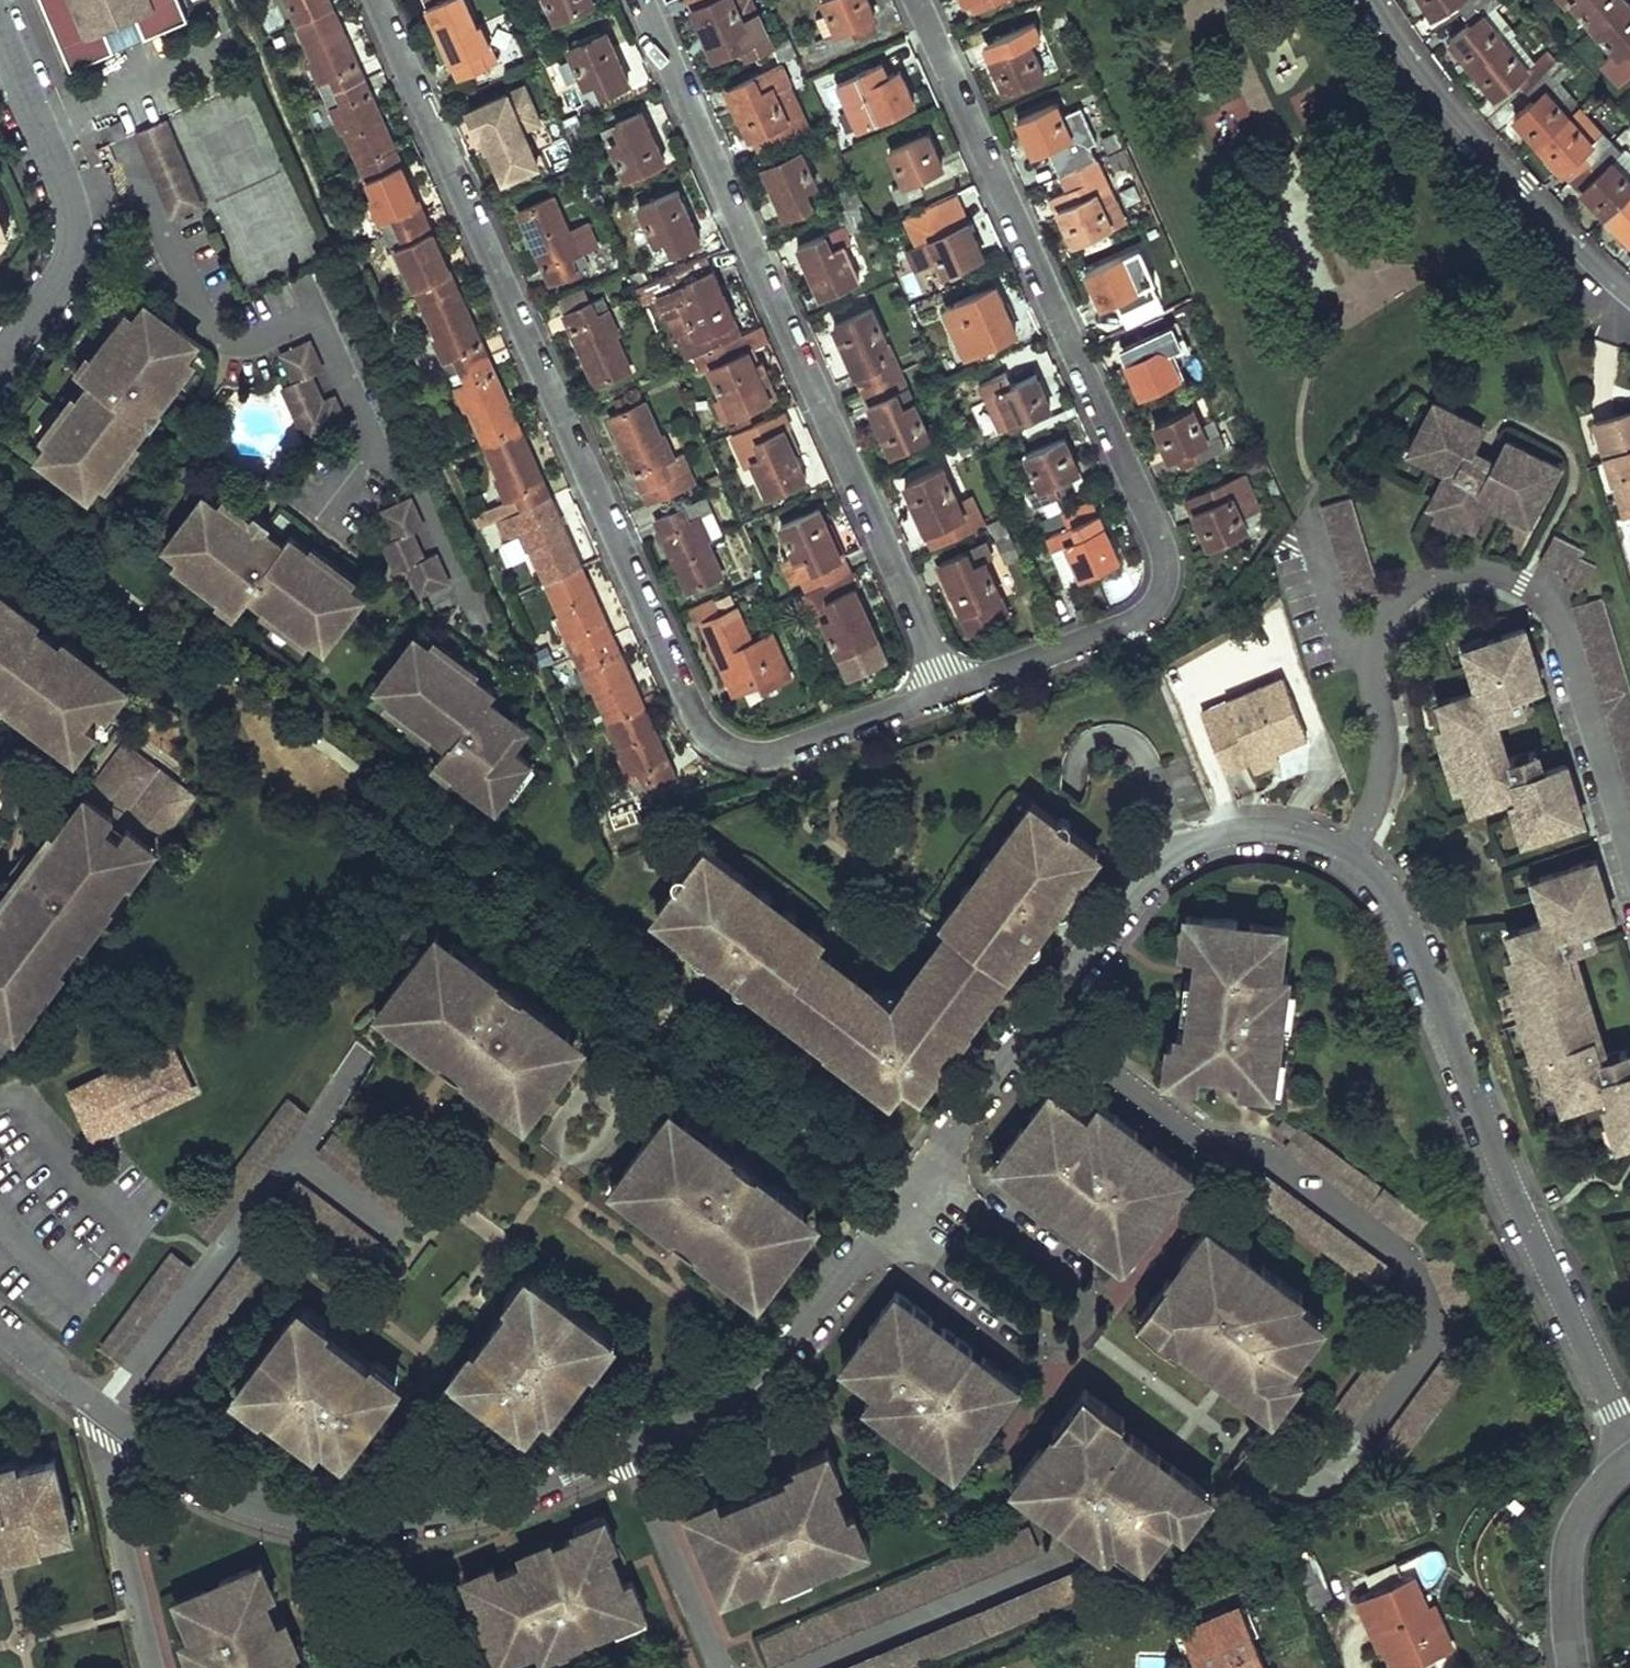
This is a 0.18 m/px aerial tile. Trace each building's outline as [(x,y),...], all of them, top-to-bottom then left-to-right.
[(72,68),(115,49),(104,22),(133,10),(145,37),(189,18),(181,0),(43,0),(72,68)] [(329,0),(289,0),(299,23),(333,8),(329,0)] [(460,77),(498,61),(492,47),(481,24),(478,27),(466,0),(426,0),(460,77)] [(558,20),(595,3),(593,0),(549,0),(558,20)] [(694,10),(718,0),(690,0),(694,10)] [(735,0),(718,0),(694,10),(702,27),(707,24),(714,39),(708,42),(715,58),(755,41),(754,38),(768,32),(760,13),(744,20),(735,0)] [(829,11),(837,31),(824,37),(817,41),(823,52),(876,29),(871,17),(863,0),(864,0),(825,0),(829,11)] [(863,0),(871,17),(876,15),(870,0),(864,0),(863,0)] [(976,12),(1003,0),(972,0),(976,12)] [(1434,13),(1439,10),(1433,0),(1426,0),(1434,13)] [(1439,10),(1455,0),(1433,0),(1439,10)] [(1465,11),(1482,0),(1456,0),(1465,11)] [(1465,11),(1474,23),(1458,34),(1470,49),(1465,53),(1475,67),(1507,41),(1485,14),(1505,0),(1482,0),(1465,11)] [(1596,27),(1628,1),(1627,0),(1573,0),(1596,27)] [(1596,27),(1618,52),(1606,62),(1620,78),(1629,69),(1629,3),(1628,1),(1596,27)] [(364,78),(333,8),(299,23),(315,59),(312,60),(322,82),(319,83),(324,97),(364,78)] [(1066,9),(1051,15),(1057,27),(1071,22),(1066,9)] [(115,49),(145,37),(133,10),(104,22),(115,49)] [(837,31),(829,11),(816,17),(824,37),(837,31)] [(493,20),(481,24),(492,47),(503,42),(493,20)] [(1042,37),(1036,22),(1010,34),(1016,46),(997,54),(1003,69),(998,72),(1006,90),(1045,72),(1030,43),(1042,37)] [(702,27),(708,42),(714,39),(707,24),(702,27)] [(786,31),(771,36),(776,49),(792,42),(786,31)] [(1458,34),(1454,38),(1465,53),(1470,49),(1458,34)] [(615,51),(609,35),(571,51),(586,85),(596,80),(604,95),(630,84),(622,66),(617,68),(610,53),(615,51)] [(1537,61),(1515,35),(1507,41),(1529,68),(1537,61)] [(1529,68),(1507,41),(1475,67),(1487,82),(1493,78),(1503,91),(1519,78),(1527,87),(1556,62),(1547,53),(1537,61),(1529,68)] [(792,42),(776,49),(782,60),(798,55),(792,42)] [(622,66),(615,51),(610,53),(617,68),(622,66)] [(990,57),(998,72),(1003,69),(997,54),(990,57)] [(1556,62),(1527,87),(1537,98),(1521,111),(1532,124),(1527,128),(1540,143),(1571,116),(1548,89),(1557,80),(1570,69),(1561,58),(1556,62)] [(779,67),(729,89),(737,105),(744,103),(751,119),(744,121),(751,137),(755,136),(776,126),(783,140),(811,128),(784,68),(780,70),(779,67)] [(876,82),(870,69),(845,80),(852,93),(864,89),(878,120),(916,103),(908,86),(902,88),(895,74),(876,82)] [(902,71),(895,74),(902,88),(908,86),(902,71)] [(395,148),(364,78),(324,97),(330,110),(333,109),(342,131),(346,129),(361,164),(395,148)] [(1487,82),(1497,96),(1503,91),(1493,78),(1487,82)] [(1557,80),(1548,89),(1571,116),(1581,107),(1557,80)] [(543,122),(527,87),(476,111),(506,179),(539,164),(524,131),(543,122)] [(1064,115),(1058,102),(1019,119),(1027,137),(1032,135),(1039,151),(1043,149),(1060,142),(1065,155),(1091,144),(1085,131),(1092,128),(1083,107),(1064,115)] [(744,103),(737,105),(744,121),(751,119),(744,103)] [(1604,132),(1581,107),(1571,116),(1593,142),(1604,132)] [(1521,111),(1516,116),(1527,128),(1532,124),(1521,111)] [(613,144),(628,178),(664,162),(656,144),(652,146),(645,131),(650,128),(643,114),(616,126),(623,140),(613,144)] [(578,115),(563,121),(567,130),(581,123),(578,115)] [(1571,116),(1540,143),(1550,156),(1556,152),(1568,166),(1584,152),(1592,162),(1612,143),(1604,132),(1593,142),(1571,116)] [(119,141),(129,137),(122,121),(112,125),(119,141)] [(173,214),(201,201),(166,121),(138,133),(173,214)] [(581,123),(567,130),(573,143),(587,137),(581,123)] [(606,130),(613,144),(623,140),(616,126),(606,130)] [(755,136),(761,150),(783,140),(776,126),(755,136)] [(652,146),(656,144),(650,128),(645,131),(652,146)] [(1118,131),(1104,138),(1110,150),(1124,144),(1118,131)] [(937,150),(930,135),(893,151),(907,183),(894,188),(900,202),(926,190),(920,177),(938,169),(931,153),(937,150)] [(1032,135),(1027,137),(1034,153),(1039,151),(1032,135)] [(1060,142),(1043,149),(1049,162),(1065,155),(1060,142)] [(1572,180),(1583,190),(1588,186),(1600,197),(1595,202),(1607,215),(1629,193),(1629,151),(1629,150),(1624,155),(1612,143),(1592,162),(1572,180)] [(427,219),(395,148),(361,164),(378,198),(374,199),(385,221),(382,222),(388,236),(400,230),(427,219)] [(818,184),(803,150),(765,167),(772,184),(778,181),(785,198),(780,200),(787,216),(813,205),(806,190),(818,184)] [(931,153),(938,169),(945,166),(937,150),(931,153)] [(1111,155),(1116,167),(1131,161),(1125,150),(1111,155)] [(1556,152),(1550,156),(1563,170),(1568,166),(1556,152)] [(1115,201),(1096,159),(1061,174),(1067,190),(1054,196),(1060,211),(1065,207),(1071,222),(1066,225),(1074,243),(1113,225),(1105,207),(1115,201)] [(772,184),(780,200),(785,198),(778,181),(772,184)] [(1583,190),(1595,202),(1600,197),(1588,186),(1583,190)] [(857,188),(841,195),(847,208),(864,201),(857,188)] [(685,207),(679,191),(642,208),(655,238),(657,242),(667,237),(673,251),(700,240),(692,221),(686,224),(680,210),(685,207)] [(1607,215),(1621,230),(1625,225),(1629,230),(1629,193),(1607,215)] [(570,233),(554,198),(521,213),(552,282),(588,266),(582,253),(573,232),(570,233)] [(845,228),(801,248),(823,296),(861,278),(845,246),(852,243),(847,233),(873,222),(864,201),(847,208),(838,212),(845,228)] [(1115,201),(1105,207),(1113,225),(1124,221),(1115,201)] [(686,224),(692,221),(685,207),(680,210),(686,224)] [(1065,207),(1060,211),(1066,225),(1071,222),(1065,207)] [(962,211),(940,221),(945,233),(962,225),(969,240),(976,237),(968,221),(967,221),(962,211)] [(457,288),(427,219),(400,230),(402,235),(390,241),(394,249),(397,248),(406,270),(409,269),(423,302),(457,288)] [(945,233),(940,221),(915,233),(919,243),(906,249),(916,272),(940,261),(945,273),(985,256),(976,237),(969,240),(962,225),(945,233)] [(1621,230),(1629,239),(1629,230),(1625,225),(1621,230)] [(587,226),(573,232),(582,253),(597,247),(587,226)] [(400,230),(388,236),(390,241),(402,235),(400,230)] [(649,241),(657,259),(673,251),(667,237),(657,242),(655,238),(649,241)] [(1138,251),(1126,256),(1141,288),(1152,284),(1138,251)] [(742,335),(706,255),(649,281),(637,287),(643,301),(660,293),(689,359),(693,357),(705,352),(742,335)] [(1141,288),(1126,256),(1088,272),(1103,306),(1108,304),(1128,295),(1133,307),(1158,297),(1152,284),(1141,288)] [(644,270),(632,275),(637,287),(649,281),(644,270)] [(998,286),(959,303),(973,334),(962,339),(968,354),(993,342),(988,330),(1006,322),(998,306),(1005,303),(998,286)] [(488,357),(457,288),(423,302),(439,337),(437,338),(447,361),(457,356),(463,368),(488,357)] [(1128,295),(1108,304),(1115,316),(1133,307),(1128,295)] [(43,442),(34,454),(85,494),(96,480),(129,437),(133,440),(145,422),(142,420),(154,405),(157,407),(172,386),(165,381),(186,354),(196,340),(144,299),(132,315),(110,344),(103,338),(88,358),(90,359),(79,374),(89,381),(74,401),(75,401),(43,442)] [(948,309),(962,339),(973,334),(959,303),(948,309)] [(1006,322),(988,330),(993,342),(1016,331),(1011,321),(1012,318),(1005,303),(998,306),(1006,322)] [(592,304),(567,315),(597,385),(632,371),(615,336),(618,334),(608,311),(598,316),(592,304)] [(1191,304),(1173,312),(1178,325),(1197,316),(1191,304)] [(1583,314),(1573,306),(1565,316),(1574,324),(1583,314)] [(110,344),(132,315),(126,308),(103,338),(110,344)] [(889,342),(874,309),(836,326),(843,344),(849,341),(856,357),(851,359),(863,389),(864,389),(892,377),(879,347),(889,342)] [(762,326),(742,335),(749,350),(769,341),(762,326)] [(1153,352),(1130,362),(1143,395),(1182,378),(1168,346),(1178,341),(1171,328),(1148,339),(1153,352)] [(742,335),(705,352),(724,395),(733,416),(770,399),(749,350),(742,335)] [(1148,339),(1124,349),(1130,362),(1153,352),(1148,339)] [(311,340),(278,354),(291,381),(279,386),(306,444),(348,425),(334,393),(322,398),(311,374),(323,368),(311,340)] [(849,341),(843,344),(851,359),(856,357),(849,341)] [(902,372),(889,342),(879,347),(892,377),(902,372)] [(705,352),(693,357),(700,374),(704,372),(716,398),(724,395),(705,352)] [(194,360),(186,354),(165,381),(172,386),(173,387),(194,360)] [(84,355),(73,369),(79,374),(90,359),(88,358),(84,355)] [(457,356),(447,361),(452,373),(463,368),(457,356)] [(519,427),(488,357),(463,368),(469,381),(458,386),(467,408),(471,407),(486,442),(519,427)] [(1030,363),(1008,373),(1013,386),(1032,378),(1036,376),(1030,363)] [(463,368),(452,373),(458,386),(469,381),(463,368)] [(930,435),(902,372),(892,377),(864,389),(878,422),(883,419),(890,435),(885,438),(892,452),(930,435)] [(1013,386),(1008,373),(983,384),(1002,429),(1052,406),(1038,375),(1036,376),(1032,378),(1013,386)] [(1465,518),(1474,523),(1491,490),(1501,495),(1498,501),(1516,511),(1530,518),(1538,504),(1561,461),(1506,432),(1495,452),(1485,447),(1474,442),(1485,420),(1435,394),(1407,445),(1431,458),(1445,465),(1427,498),(1438,504),(1434,511),(1461,525),(1465,518)] [(36,436),(43,442),(75,401),(74,401),(67,396),(36,436)] [(982,430),(995,425),(985,399),(973,404),(982,430)] [(612,418),(650,505),(697,484),(682,454),(674,458),(664,436),(660,438),(644,403),(612,418)] [(154,405),(142,420),(145,422),(149,425),(161,410),(157,407),(154,405)] [(1210,439),(1195,408),(1157,425),(1164,443),(1170,440),(1177,456),(1181,454),(1186,465),(1227,448),(1222,434),(1210,439)] [(748,447),(785,431),(791,428),(784,412),(730,436),(744,467),(755,462),(748,447)] [(1599,423),(1615,479),(1625,476),(1629,492),(1629,413),(1599,423)] [(878,422),(885,438),(890,435),(883,419),(878,422)] [(551,497),(519,427),(486,442),(500,475),(498,477),(514,512),(551,497)] [(785,431),(748,447),(755,462),(770,493),(806,478),(785,431)] [(129,437),(96,480),(104,485),(136,443),(133,440),(129,437)] [(969,437),(958,442),(963,453),(975,449),(969,437)] [(1073,456),(1065,437),(1027,455),(1042,486),(1030,491),(1036,506),(1062,494),(1056,482),(1075,473),(1068,459),(1073,456)] [(1170,440),(1164,443),(1172,458),(1177,456),(1170,440)] [(1261,450),(1247,457),(1254,472),(1268,465),(1261,450)] [(1068,459),(1075,473),(1081,471),(1073,456),(1068,459)] [(960,500),(945,467),(907,484),(935,547),(986,525),(979,510),(966,515),(960,500)] [(1267,522),(1247,475),(1190,500),(1211,546),(1267,522)] [(1615,479),(1625,512),(1629,511),(1629,492),(1625,476),(1615,479)] [(216,502),(201,491),(162,543),(178,555),(203,574),(197,583),(217,597),(220,593),(235,605),(245,591),(264,605),(266,602),(308,634),(324,646),(363,594),(349,584),(325,567),(328,563),(308,548),(287,533),(281,541),(265,528),(248,516),(243,522),(216,502)] [(223,494),(216,502),(243,522),(248,516),(249,514),(223,494)] [(410,495),(378,509),(391,539),(381,543),(394,574),(405,570),(417,597),(448,583),(435,552),(423,558),(412,531),(423,526),(410,495)] [(972,495),(960,500),(966,515),(979,510),(972,495)] [(582,566),(551,497),(514,512),(530,549),(533,547),(547,581),(582,566)] [(1352,497),(1322,506),(1351,601),(1381,592),(1352,497)] [(1094,499),(1063,512),(1069,524),(1070,527),(1100,514),(1094,499)] [(708,500),(695,505),(711,539),(722,534),(708,500)] [(1060,502),(1047,507),(1052,517),(1063,512),(1060,502)] [(695,505),(658,522),(689,591),(724,576),(707,541),(711,539),(695,505)] [(489,507),(473,512),(479,527),(494,521),(489,507)] [(270,521),(253,508),(249,514),(248,516),(265,528),(270,521)] [(842,559),(820,509),(785,525),(797,555),(786,560),(795,579),(842,559)] [(1052,517),(1043,521),(1048,532),(1069,524),(1063,512),(1052,517)] [(1081,577),(1121,560),(1100,514),(1070,527),(1050,535),(1056,549),(1067,545),(1081,576),(1081,577)] [(1004,516),(989,523),(1002,552),(1018,546),(1013,534),(1004,516)] [(1584,548),(1556,533),(1540,560),(1568,576),(1564,584),(1582,593),(1597,565),(1580,555),(1584,548)] [(310,544),(308,548),(328,563),(325,567),(349,584),(354,577),(310,544)] [(986,544),(942,563),(971,629),(1009,613),(987,560),(992,557),(986,544)] [(1067,545),(1056,549),(1070,581),(1081,576),(1067,545)] [(203,574),(178,555),(172,565),(197,583),(203,574)] [(613,635),(582,566),(547,581),(564,616),(560,617),(569,638),(580,634),(586,648),(613,635)] [(862,584),(855,570),(840,577),(847,592),(855,588),(862,584)] [(840,577),(804,593),(817,625),(824,621),(849,676),(886,660),(855,588),(847,592),(840,577)] [(5,598),(33,620),(38,614),(10,592),(5,598)] [(212,603),(227,615),(235,605),(220,593),(217,597),(212,603)] [(0,594),(0,691),(14,702),(31,715),(46,726),(49,722),(72,741),(80,731),(88,737),(116,700),(108,694),(114,685),(90,667),(93,664),(78,653),(61,640),(33,620),(5,598),(0,594)] [(798,596),(779,604),(784,616),(803,607),(798,596)] [(1574,607),(1629,792),(1629,676),(1606,597),(1574,607)] [(715,598),(692,608),(697,619),(719,609),(715,598)] [(301,645),(308,634),(266,602),(264,605),(258,613),(301,645)] [(754,642),(738,609),(704,624),(735,693),(759,682),(762,689),(792,677),(774,634),(754,642)] [(1448,755),(1457,787),(1465,784),(1471,806),(1509,794),(1513,810),(1518,824),(1523,843),(1540,838),(1591,823),(1573,761),(1546,769),(1543,760),(1540,749),(1511,758),(1500,719),(1529,711),(1526,701),(1523,692),(1549,684),(1527,613),(1461,633),(1474,678),(1437,689),(1444,714),(1436,717),(1448,755)] [(586,648),(580,634),(569,638),(576,652),(586,648)] [(61,640),(78,653),(82,648),(65,635),(61,640)] [(644,707),(613,635),(586,648),(576,652),(575,653),(580,666),(583,665),(592,688),(595,687),(609,721),(644,707)] [(429,649),(413,636),(374,689),(390,700),(432,732),(429,736),(444,747),(434,761),(451,773),(449,776),(495,810),(505,796),(528,766),(512,754),(502,746),(518,725),(504,715),(485,701),(492,691),(473,677),(470,681),(429,649)] [(434,643),(429,649),(470,681),(473,677),(475,675),(434,643)] [(108,694),(116,700),(129,683),(97,658),(93,664),(90,667),(114,685),(108,694)] [(1231,710),(1206,720),(1226,769),(1251,759),(1276,749),(1310,735),(1285,676),(1226,699),(1231,710)] [(485,701),(504,715),(511,705),(492,691),(485,701)] [(1231,710),(1226,699),(1201,710),(1206,720),(1231,710)] [(432,732),(390,700),(383,708),(427,740),(429,736),(432,732)] [(31,715),(14,702),(10,707),(27,720),(31,715)] [(638,792),(675,775),(644,707),(609,721),(625,755),(623,756),(633,779),(631,781),(638,792)] [(49,722),(46,726),(41,732),(73,756),(88,737),(80,731),(72,741),(49,722)] [(512,754),(528,732),(518,725),(502,746),(512,754)] [(125,740),(84,793),(99,804),(94,811),(86,805),(61,837),(54,832),(50,828),(41,840),(47,845),(35,861),(29,855),(22,849),(6,870),(14,875),(21,880),(9,896),(3,890),(0,894),(0,911),(2,913),(0,916),(0,1016),(1,1017),(6,1010),(16,1017),(35,993),(44,980),(58,962),(77,937),(106,899),(126,874),(145,849),(135,841),(141,833),(157,846),(195,796),(125,740)] [(1276,749),(1251,759),(1257,773),(1282,763),(1276,749)] [(434,761),(429,768),(446,781),(449,776),(451,773),(434,761)] [(537,772),(528,766),(505,796),(514,802),(537,772)] [(79,800),(54,832),(61,837),(86,805),(79,800)] [(892,998),(818,941),(825,932),(810,921),(806,925),(742,878),(746,873),(707,844),(689,867),(685,866),(680,867),(676,868),(674,872),(675,876),(679,881),(661,903),(680,918),(674,926),(712,955),(719,946),(741,964),(738,968),(776,998),(780,993),(833,1033),(827,1042),(843,1055),(847,1051),(865,1064),(862,1069),(873,1077),(881,1077),(882,1081),(906,1079),(930,1077),(930,1073),(935,1072),(944,1060),(940,1056),(955,1035),(960,1039),(971,1024),(963,1018),(1004,964),(1009,968),(1038,928),(1032,924),(1044,909),(1047,904),(1053,908),(1098,849),(1031,800),(1002,838),(1006,841),(958,906),(954,903),(940,922),(944,926),(892,998)] [(135,841),(145,849),(126,874),(132,878),(157,846),(141,833),(135,841)] [(41,840),(29,855),(35,861),(47,845),(41,840)] [(1629,1038),(1606,1045),(1574,939),(1596,933),(1594,928),(1592,922),(1615,915),(1595,846),(1529,866),(1536,889),(1542,908),(1504,919),(1511,943),(1503,945),(1512,976),(1507,977),(1510,987),(1519,1017),(1531,1056),(1532,1061),(1538,1059),(1554,1111),(1600,1098),(1615,1146),(1629,1142),(1629,1042),(1629,1038)] [(21,880),(14,875),(3,890),(9,896),(21,880)] [(106,899),(77,937),(83,942),(112,904),(106,899)] [(680,918),(661,903),(655,912),(674,926),(680,918)] [(1201,946),(1205,913),(1188,910),(1184,944),(1201,946)] [(1240,917),(1205,913),(1201,946),(1197,971),(1196,977),(1191,1014),(1190,1026),(1180,1024),(1178,1040),(1175,1061),(1202,1065),(1243,1071),(1241,1085),(1277,1090),(1282,1054),(1286,1020),(1291,987),(1293,972),(1283,971),(1288,938),(1251,933),(1238,932),(1240,917)] [(1253,920),(1251,933),(1288,938),(1289,924),(1253,920)] [(438,954),(442,948),(451,937),(438,927),(425,943),(438,954)] [(500,975),(451,937),(442,948),(492,987),(500,975)] [(438,954),(425,943),(379,1002),(430,1041),(431,1039),(443,1048),(465,1065),(475,1073),(474,1075),(525,1115),(571,1056),(557,1046),(562,1041),(513,1003),(521,992),(500,975),(492,987),(442,948),(438,954)] [(58,962),(44,980),(50,985),(64,966),(58,962)] [(1191,1014),(1196,977),(1187,976),(1182,1013),(1191,1014)] [(1291,987),(1286,1020),(1294,1021),(1298,988),(1291,987)] [(570,1029),(521,992),(513,1003),(562,1041),(570,1029)] [(41,997),(35,993),(16,1017),(6,1010),(1,1017),(17,1029),(41,997)] [(373,1010),(423,1050),(430,1041),(379,1002),(373,1010)] [(557,1046),(571,1056),(584,1040),(570,1029),(562,1041),(557,1046)] [(1175,1061),(1178,1040),(1171,1038),(1166,1075),(1200,1080),(1202,1065),(1175,1061)] [(170,1042),(72,1090),(87,1121),(95,1138),(100,1135),(194,1089),(180,1060),(170,1042)] [(465,1065),(443,1048),(435,1058),(448,1068),(457,1075),(465,1065)] [(1290,1055),(1282,1054),(1277,1090),(1285,1091),(1290,1055)] [(467,1083),(519,1123),(525,1115),(474,1075),(467,1083)] [(930,1077),(906,1079),(921,1090),(930,1077)] [(906,1079),(882,1081),(894,1093),(906,1079)] [(1064,1094),(1053,1086),(1032,1114),(1044,1122),(1064,1094)] [(1092,1114),(1064,1094),(1044,1122),(1035,1134),(1024,1125),(1002,1155),(1041,1184),(1036,1192),(1042,1196),(1048,1201),(1054,1193),(1082,1214),(1094,1222),(1088,1231),(1117,1252),(1132,1232),(1145,1215),(1157,1197),(1169,1206),(1190,1178),(1152,1150),(1135,1138),(1096,1109),(1092,1114)] [(309,1113),(291,1099),(196,1228),(213,1240),(309,1113)] [(1141,1131),(1102,1102),(1096,1109),(1135,1138),(1141,1131)] [(671,1133),(675,1128),(684,1116),(672,1106),(658,1124),(671,1133)] [(684,1116),(675,1128),(724,1166),(734,1153),(684,1116)] [(1279,1126),(1292,1136),(1300,1127),(1286,1116),(1279,1126)] [(671,1133),(658,1124),(613,1182),(664,1221),(666,1218),(677,1226),(702,1245),(713,1254),(711,1256),(761,1295),(777,1274),(784,1279),(789,1273),(783,1268),(806,1238),(793,1227),(797,1222),(747,1184),(757,1171),(746,1163),(734,1153),(724,1166),(675,1128),(671,1133)] [(1428,1220),(1302,1124),(1300,1127),(1292,1136),(1285,1146),(1410,1243),(1428,1220)] [(427,1204),(334,1134),(320,1152),(413,1223),(427,1204)] [(1157,1143),(1152,1150),(1190,1178),(1195,1170),(1157,1143)] [(1002,1155),(996,1163),(1036,1192),(1041,1184),(1002,1155)] [(747,1184),(797,1222),(806,1209),(757,1171),(747,1184)] [(393,1250),(300,1180),(285,1198),(379,1268),(393,1250)] [(664,1221),(613,1182),(606,1191),(657,1231),(664,1221)] [(1054,1193),(1048,1201),(1076,1222),(1082,1214),(1054,1193)] [(793,1227),(806,1238),(820,1219),(806,1209),(797,1222),(793,1227)] [(1252,1252),(1212,1221),(1206,1229),(1247,1259),(1252,1252)] [(702,1245),(677,1226),(668,1237),(682,1248),(693,1256),(702,1245)] [(1247,1259),(1206,1229),(1184,1258),(1196,1267),(1189,1276),(1183,1284),(1157,1319),(1185,1339),(1191,1331),(1202,1339),(1233,1361),(1237,1365),(1242,1369),(1284,1400),(1304,1373),(1293,1365),(1322,1327),(1296,1308),(1301,1301),(1261,1270),(1266,1263),(1252,1252),(1247,1259)] [(1143,1240),(1132,1232),(1117,1252),(1128,1260),(1143,1240)] [(278,1249),(261,1236),(150,1384),(167,1396),(278,1249)] [(194,1267),(176,1253),(104,1349),(122,1362),(194,1267)] [(761,1295),(711,1256),(703,1266),(754,1304),(761,1295)] [(1261,1270),(1301,1301),(1307,1294),(1266,1263),(1261,1270)] [(1157,1319),(1183,1284),(1171,1276),(1140,1317),(1180,1346),(1185,1339),(1157,1319)] [(509,1300),(512,1307),(534,1278),(526,1277),(509,1300)] [(610,1335),(534,1278),(512,1307),(496,1327),(481,1348),(468,1365),(495,1385),(487,1397),(524,1426),(544,1399),(548,1402),(574,1367),(582,1357),(589,1362),(610,1335)] [(941,1322),(899,1291),(893,1300),(935,1330),(941,1322)] [(874,1326),(881,1331),(872,1343),(852,1369),(878,1388),(872,1397),(913,1426),(926,1436),(968,1467),(989,1439),(981,1433),(1005,1402),(1020,1381),(991,1360),(985,1367),(974,1358),(946,1338),(952,1331),(946,1326),(941,1322),(935,1330),(893,1300),(874,1326)] [(1322,1327),(1327,1320),(1301,1301),(1296,1308),(1322,1327)] [(298,1310),(329,1334),(329,1324),(305,1307),(298,1310)] [(329,1334),(298,1310),(241,1386),(268,1407),(273,1401),(284,1408),(319,1435),(322,1431),(350,1452),(399,1386),(369,1364),(333,1336),(329,1334)] [(979,1351),(952,1331),(946,1338),(974,1358),(979,1351)] [(610,1335),(589,1362),(597,1363),(613,1342),(610,1335)] [(852,1369),(872,1343),(864,1338),(844,1364),(852,1369)] [(1233,1361),(1202,1339),(1195,1349),(1225,1371),(1233,1361)] [(468,1365),(481,1348),(474,1347),(456,1370),(459,1377),(468,1365)] [(377,1361),(369,1364),(399,1386),(399,1378),(377,1361)] [(495,1385),(468,1365),(459,1377),(487,1397),(495,1385)] [(577,1373),(574,1367),(548,1402),(544,1399),(524,1426),(530,1427),(547,1404),(553,1405),(577,1373)] [(1235,1378),(1277,1410),(1284,1400),(1242,1369),(1235,1378)] [(1012,1407),(1027,1387),(1020,1381),(1005,1402),(1012,1407)] [(268,1407),(241,1386),(240,1394),(261,1409),(268,1407)] [(1058,1427),(1070,1437),(1097,1401),(1125,1422),(1129,1416),(1089,1386),(1058,1427)] [(908,1434),(913,1426),(872,1397),(867,1404),(908,1434)] [(1125,1422),(1097,1401),(1070,1437),(1056,1455),(1044,1446),(1023,1475),(1063,1506),(1075,1515),(1118,1547),(1123,1540),(1149,1560),(1178,1521),(1188,1528),(1209,1500),(1167,1469),(1163,1465),(1158,1462),(1129,1440),(1118,1431),(1125,1422)] [(341,1454),(350,1452),(322,1431),(319,1435),(284,1408),(282,1416),(314,1440),(321,1439),(341,1454)] [(1129,1440),(1158,1462),(1166,1452),(1136,1430),(1129,1440)] [(968,1467),(926,1436),(920,1443),(962,1474),(968,1467)] [(798,1459),(801,1466),(825,1457),(835,1480),(844,1476),(830,1446),(798,1459)] [(725,1505),(694,1518),(707,1550),(715,1547),(721,1560),(734,1592),(765,1578),(770,1588),(785,1581),(814,1569),(842,1557),(872,1544),(858,1512),(850,1515),(835,1480),(825,1457),(801,1466),(791,1470),(793,1476),(780,1482),(751,1493),(738,1499),(725,1505)] [(24,1469),(22,1459),(0,1464),(0,1473),(0,1475),(24,1469)] [(1174,1459),(1167,1469),(1209,1500),(1216,1490),(1174,1459)] [(66,1496),(58,1461),(42,1464),(51,1500),(66,1496)] [(8,1546),(10,1556),(47,1547),(46,1543),(70,1537),(69,1532),(64,1509),(70,1508),(66,1496),(51,1500),(42,1464),(24,1469),(0,1475),(0,1473),(0,1548),(8,1546)] [(751,1493),(780,1482),(775,1472),(747,1483),(751,1493)] [(1057,1512),(1063,1506),(1023,1475),(1017,1482),(1057,1512)] [(720,1495),(689,1508),(694,1518),(725,1505),(720,1495)] [(70,1508),(64,1509),(69,1532),(78,1530),(73,1507),(70,1508)] [(572,1527),(575,1536),(601,1525),(611,1548),(619,1544),(606,1515),(572,1527)] [(1070,1522),(1112,1554),(1118,1547),(1075,1515),(1070,1522)] [(498,1574),(468,1585),(483,1620),(492,1616),(497,1629),(510,1661),(542,1648),(545,1655),(562,1648),(590,1637),(619,1625),(647,1614),(633,1580),(625,1584),(620,1572),(611,1548),(601,1525),(575,1536),(566,1540),(568,1545),(556,1550),(527,1562),(507,1570),(498,1574)] [(1033,1525),(761,1638),(773,1666),(1044,1552),(1033,1525)] [(527,1562),(556,1550),(551,1540),(523,1552),(527,1562)] [(1144,1567),(1149,1560),(1123,1540),(1118,1547),(1144,1567)] [(846,1564),(875,1552),(872,1544),(842,1557),(846,1564)] [(10,1556),(8,1546),(0,1548),(0,1558),(3,1558),(10,1556)] [(1367,1593),(1388,1646),(1397,1667),(1405,1667),(1435,1656),(1439,1667),(1444,1667),(1458,1662),(1440,1616),(1428,1621),(1425,1612),(1429,1610),(1414,1574),(1418,1572),(1418,1567),(1420,1559),(1424,1553),(1398,1563),(1404,1579),(1367,1593)] [(734,1592),(721,1560),(713,1564),(725,1595),(734,1592)] [(276,1592),(263,1563),(253,1567),(266,1597),(276,1592)] [(494,1564),(464,1576),(468,1585),(498,1574),(494,1564)] [(179,1608),(194,1640),(185,1644),(191,1658),(195,1667),(302,1667),(300,1664),(296,1666),(290,1652),(277,1624),(274,1616),(266,1597),(253,1567),(220,1581),(223,1589),(211,1594),(179,1608)] [(840,1667),(917,1667),(1090,1596),(1079,1568),(840,1667)] [(817,1576),(814,1569),(785,1581),(788,1589),(817,1576)] [(1326,1578),(1304,1587),(1314,1611),(1337,1602),(1326,1578)] [(208,1587),(175,1601),(179,1608),(211,1594),(208,1587)] [(1388,1646),(1367,1593),(1360,1596),(1380,1649),(1388,1646)] [(1241,1606),(1192,1626),(1209,1667),(1214,1665),(1215,1667),(1267,1667),(1241,1606)] [(622,1632),(649,1620),(647,1614),(619,1625),(622,1632)] [(277,1624),(290,1652),(299,1648),(287,1619),(277,1624)] [(1201,1667),(1215,1667),(1214,1665),(1209,1667),(1192,1626),(1185,1629),(1201,1667)] [(488,1632),(501,1664),(510,1661),(497,1629),(488,1632)] [(590,1637),(562,1648),(565,1655),(593,1644),(590,1637)] [(191,1658),(183,1662),(186,1667),(195,1667),(191,1658)]
